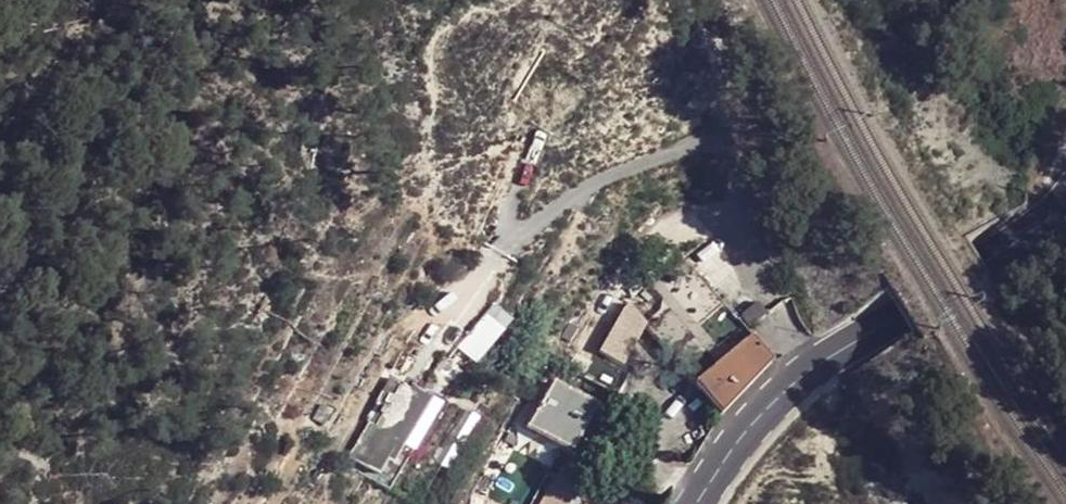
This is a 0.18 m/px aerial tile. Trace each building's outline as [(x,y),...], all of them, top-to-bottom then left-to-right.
[(642,326),(718,414),(768,359),(675,249),(674,251),(651,270),(617,297),(620,302),(642,326)] [(493,300),(457,347),(475,361),(511,314),(493,300)] [(642,326),(620,302),(592,349),(620,366),(642,326)] [(547,378),(519,428),(580,462),(608,409),(547,378)] [(432,405),(394,382),(366,426),(359,423),(338,456),(351,465),(348,471),(381,488),(432,405)] [(404,503),(421,503),(475,420),(461,412),(404,503)] [(427,503),(442,503),(490,429),(478,424),(427,503)] [(450,503),(469,503),(509,441),(495,433),(450,503)] [(478,503),(496,503),(527,453),(514,445),(478,503)] [(532,503),(560,503),(577,476),(558,465),(532,503)] [(594,503),(621,503),(602,493),(594,503)]
